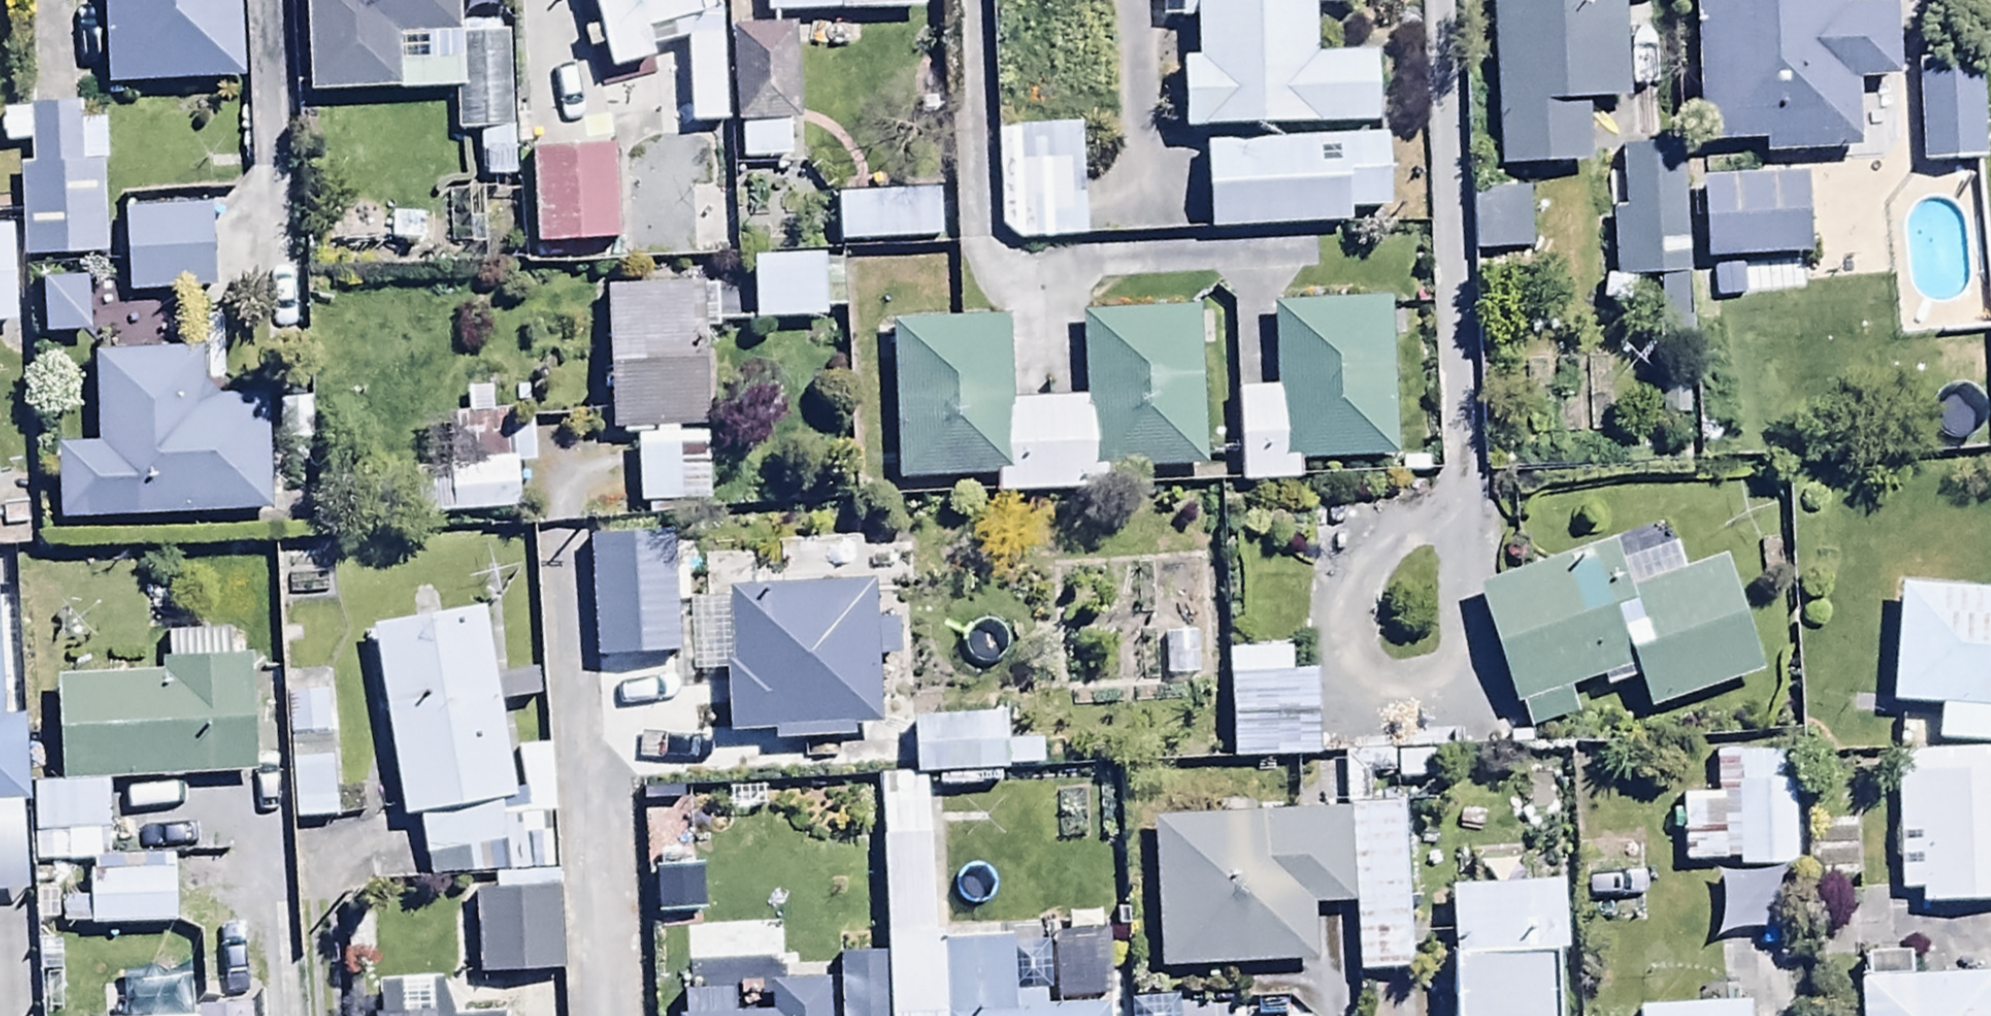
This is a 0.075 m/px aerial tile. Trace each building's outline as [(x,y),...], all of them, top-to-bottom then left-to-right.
[(105,85),(242,79),(238,0),(101,0),(105,85)] [(304,89),(402,87),(401,31),(455,30),(455,0),(302,0),(304,89)] [(611,67),(655,55),(652,46),(686,37),(688,122),(726,121),(720,0),(593,0),(611,67)] [(922,0),(762,0),(762,10),(922,5),(922,0)] [(1375,119),(1374,45),(1312,46),(1311,4),(1336,3),(1336,0),(1157,0),(1157,17),(1195,16),(1195,52),(1180,52),(1181,122),(1375,119)] [(1695,139),(1760,137),(1761,151),(1860,148),(1858,73),(1895,71),(1893,0),(1690,0),(1695,139)] [(732,23),(732,121),(740,121),(740,158),(786,158),(786,120),(800,120),(800,23),(732,23)] [(512,34),(453,34),(453,131),(478,131),(478,153),(512,153),(512,34)] [(1919,55),(1920,161),(1981,160),(1980,55),(1919,55)] [(620,102),(526,111),(535,208),(628,199),(620,102)] [(97,121),(21,126),(27,220),(104,215),(97,121)] [(1083,235),(1078,122),(994,125),(999,239),(1083,235)] [(1207,228),(1347,221),(1346,209),(1383,207),(1380,130),(1203,138),(1207,228)] [(1521,141),(1468,143),(1470,210),(1523,208),(1521,141)] [(1681,141),(1619,143),(1621,204),(1607,205),(1610,304),(1638,303),(1639,323),(1686,322),(1681,141)] [(827,151),(828,206),(945,204),(944,150),(827,151)] [(208,247),(209,163),(120,163),(120,247),(208,247)] [(1805,174),(1701,178),(1704,256),(1808,252),(1805,174)] [(0,183),(0,293),(18,292),(14,183),(0,183)] [(832,280),(828,214),(749,219),(753,284),(832,280)] [(88,276),(41,276),(42,332),(88,331),(88,276)] [(717,283),(603,285),(605,433),(634,433),(635,501),(706,500),(704,401),(714,401),(714,374),(705,375),(704,326),(718,326),(717,283)] [(1388,298),(1271,301),(1273,387),(1237,388),(1239,481),(1298,480),(1297,460),(1394,457),(1391,340),(1402,339),(1401,312),(1388,313),(1388,298)] [(205,349),(91,351),(94,441),(52,443),(55,517),(270,508),(267,394),(214,395),(205,383),(205,349)] [(532,410),(439,412),(440,465),(410,465),(411,516),(516,514),(515,464),(533,463),(532,410)] [(1002,533),(1002,467),(958,467),(957,532),(1002,533)] [(1669,521),(1476,581),(1513,702),(1520,700),(1529,729),(1576,714),(1567,685),(1597,675),(1601,687),(1635,677),(1644,706),(1758,671),(1722,551),(1682,564),(1669,521)] [(873,574),(724,582),(724,593),(690,595),(694,672),(723,670),(726,732),(772,730),(772,740),(854,736),(853,725),(881,723),(877,658),(899,657),(897,617),(875,618),(873,574)] [(60,777),(107,779),(256,773),(253,689),(245,690),(243,655),(227,655),(226,624),(166,626),(168,669),(56,673),(60,777)] [(1289,646),(1227,647),(1229,758),(1317,757),(1315,669),(1290,670),(1289,646)] [(337,789),(331,672),(284,675),(291,819),(367,815),(366,788),(337,789)] [(975,696),(976,712),(911,714),(914,771),(1067,765),(1066,736),(1006,739),(1004,695),(975,696)] [(27,800),(23,712),(0,713),(0,704),(0,801),(27,800)] [(1895,705),(1892,865),(1990,867),(1990,707),(1895,705)] [(1791,827),(1789,733),(1717,734),(1718,828),(1791,827)] [(1425,749),(1346,752),(1354,932),(1432,928),(1425,749)] [(1011,991),(1009,930),(944,933),(938,799),(926,800),(925,774),(879,774),(884,950),(885,1015),(943,1015),(1012,1011),(1011,991)] [(107,779),(60,777),(32,778),(36,897),(59,896),(60,927),(176,923),(174,854),(109,856),(107,779)] [(1344,811),(1151,813),(1155,965),(1311,959),(1310,902),(1345,902),(1344,811)] [(556,841),(473,845),(478,936),(561,931),(556,841)] [(1446,880),(1451,1015),(1557,1015),(1555,945),(1565,945),(1563,877),(1446,880)] [(1990,927),(1855,933),(1859,1015),(1990,1015),(1990,931),(1990,927)] [(884,950),(836,952),(839,1015),(885,1015),(884,950)] [(827,976),(769,977),(770,1008),(731,1010),(731,986),(680,987),(680,1010),(674,1010),(674,1015),(828,1015),(827,976)] [(371,1015),(508,1015),(507,1008),(457,1010),(456,980),(370,983),(371,1015)] [(101,990),(102,1015),(252,1015),(252,1001),(192,1002),(192,989),(101,990)] [(943,1015),(1109,1015),(1109,999),(1044,1002),(1043,989),(1011,991),(1012,1011),(943,1015)] [(1635,1005),(1635,1015),(1749,1015),(1748,999),(1635,1005)]
